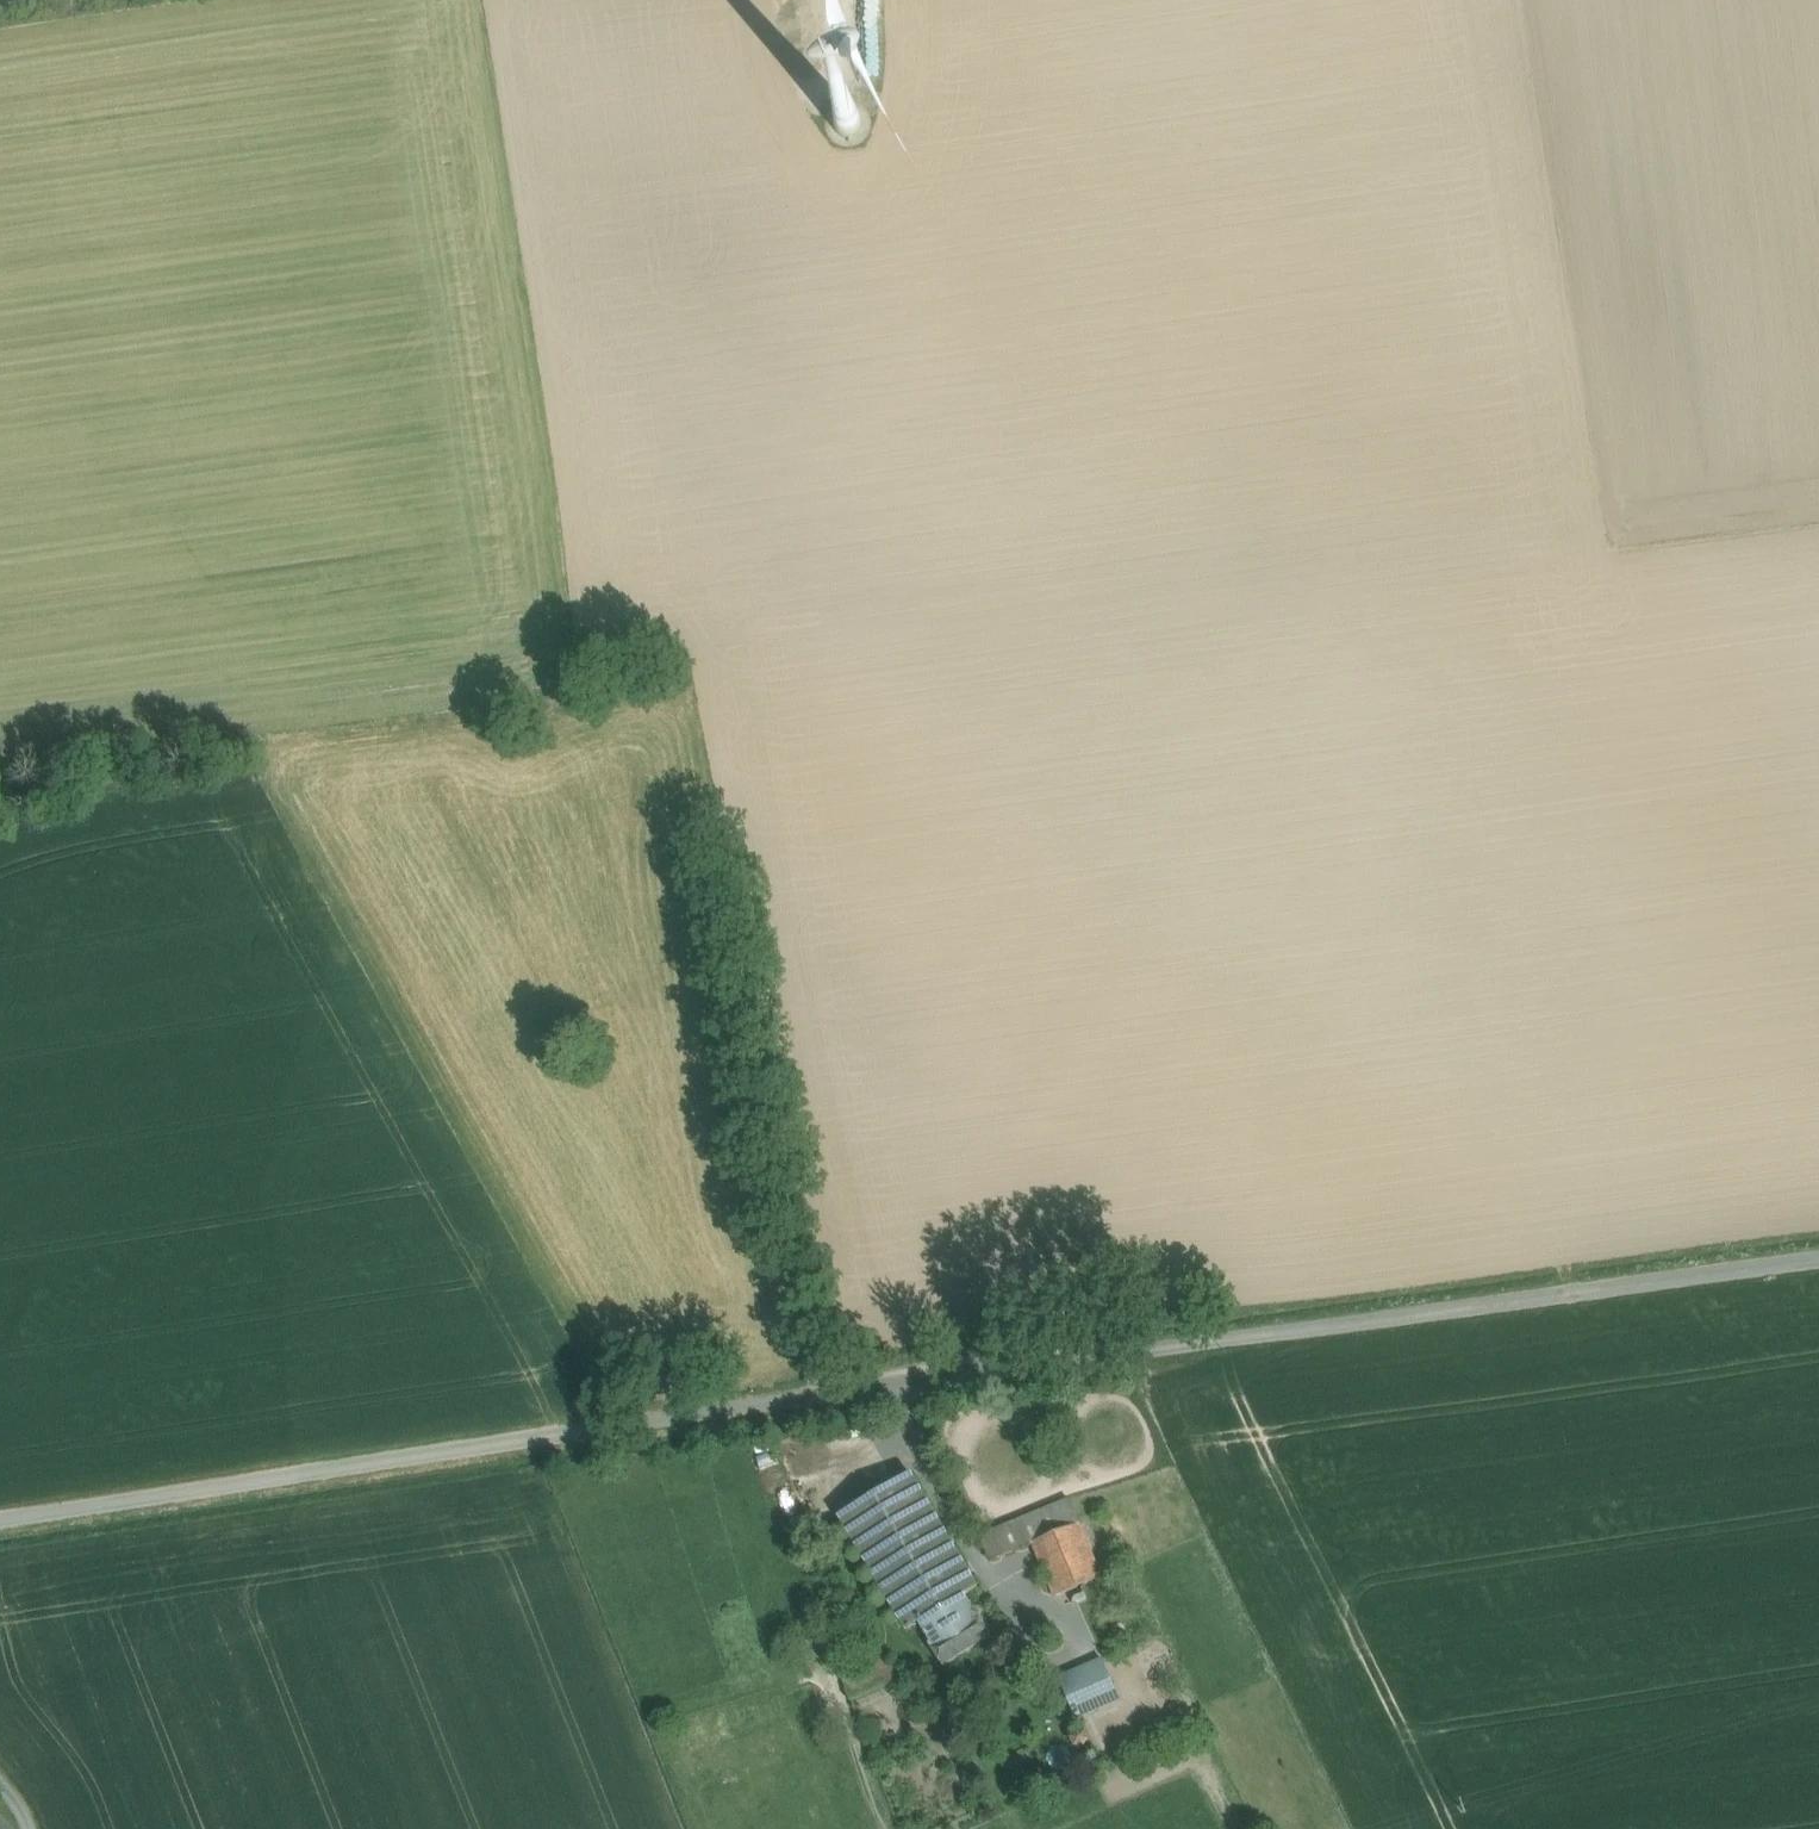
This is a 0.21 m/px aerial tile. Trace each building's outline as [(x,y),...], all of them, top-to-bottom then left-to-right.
[(911,1475),(839,1518),(906,1631),(919,1623),(965,1596),(978,1588),(911,1475)] [(1070,1501),(980,1538),(990,1562),(1032,1545),(1033,1545),(1080,1525),(1070,1501)] [(1080,1525),(1033,1545),(1054,1597),(1102,1578),(1080,1525)] [(965,1596),(919,1623),(932,1643),(930,1645),(943,1667),(992,1637),(978,1615),(977,1616),(965,1596)] [(1137,1645),(1095,1664),(1105,1690),(1149,1672),(1137,1645)] [(887,1658),(841,1677),(851,1701),(897,1681),(887,1658)] [(1095,1664),(1059,1680),(1072,1708),(1106,1693),(1105,1690),(1095,1664)] [(0,1819),(0,1828),(10,1828),(0,1819)]
